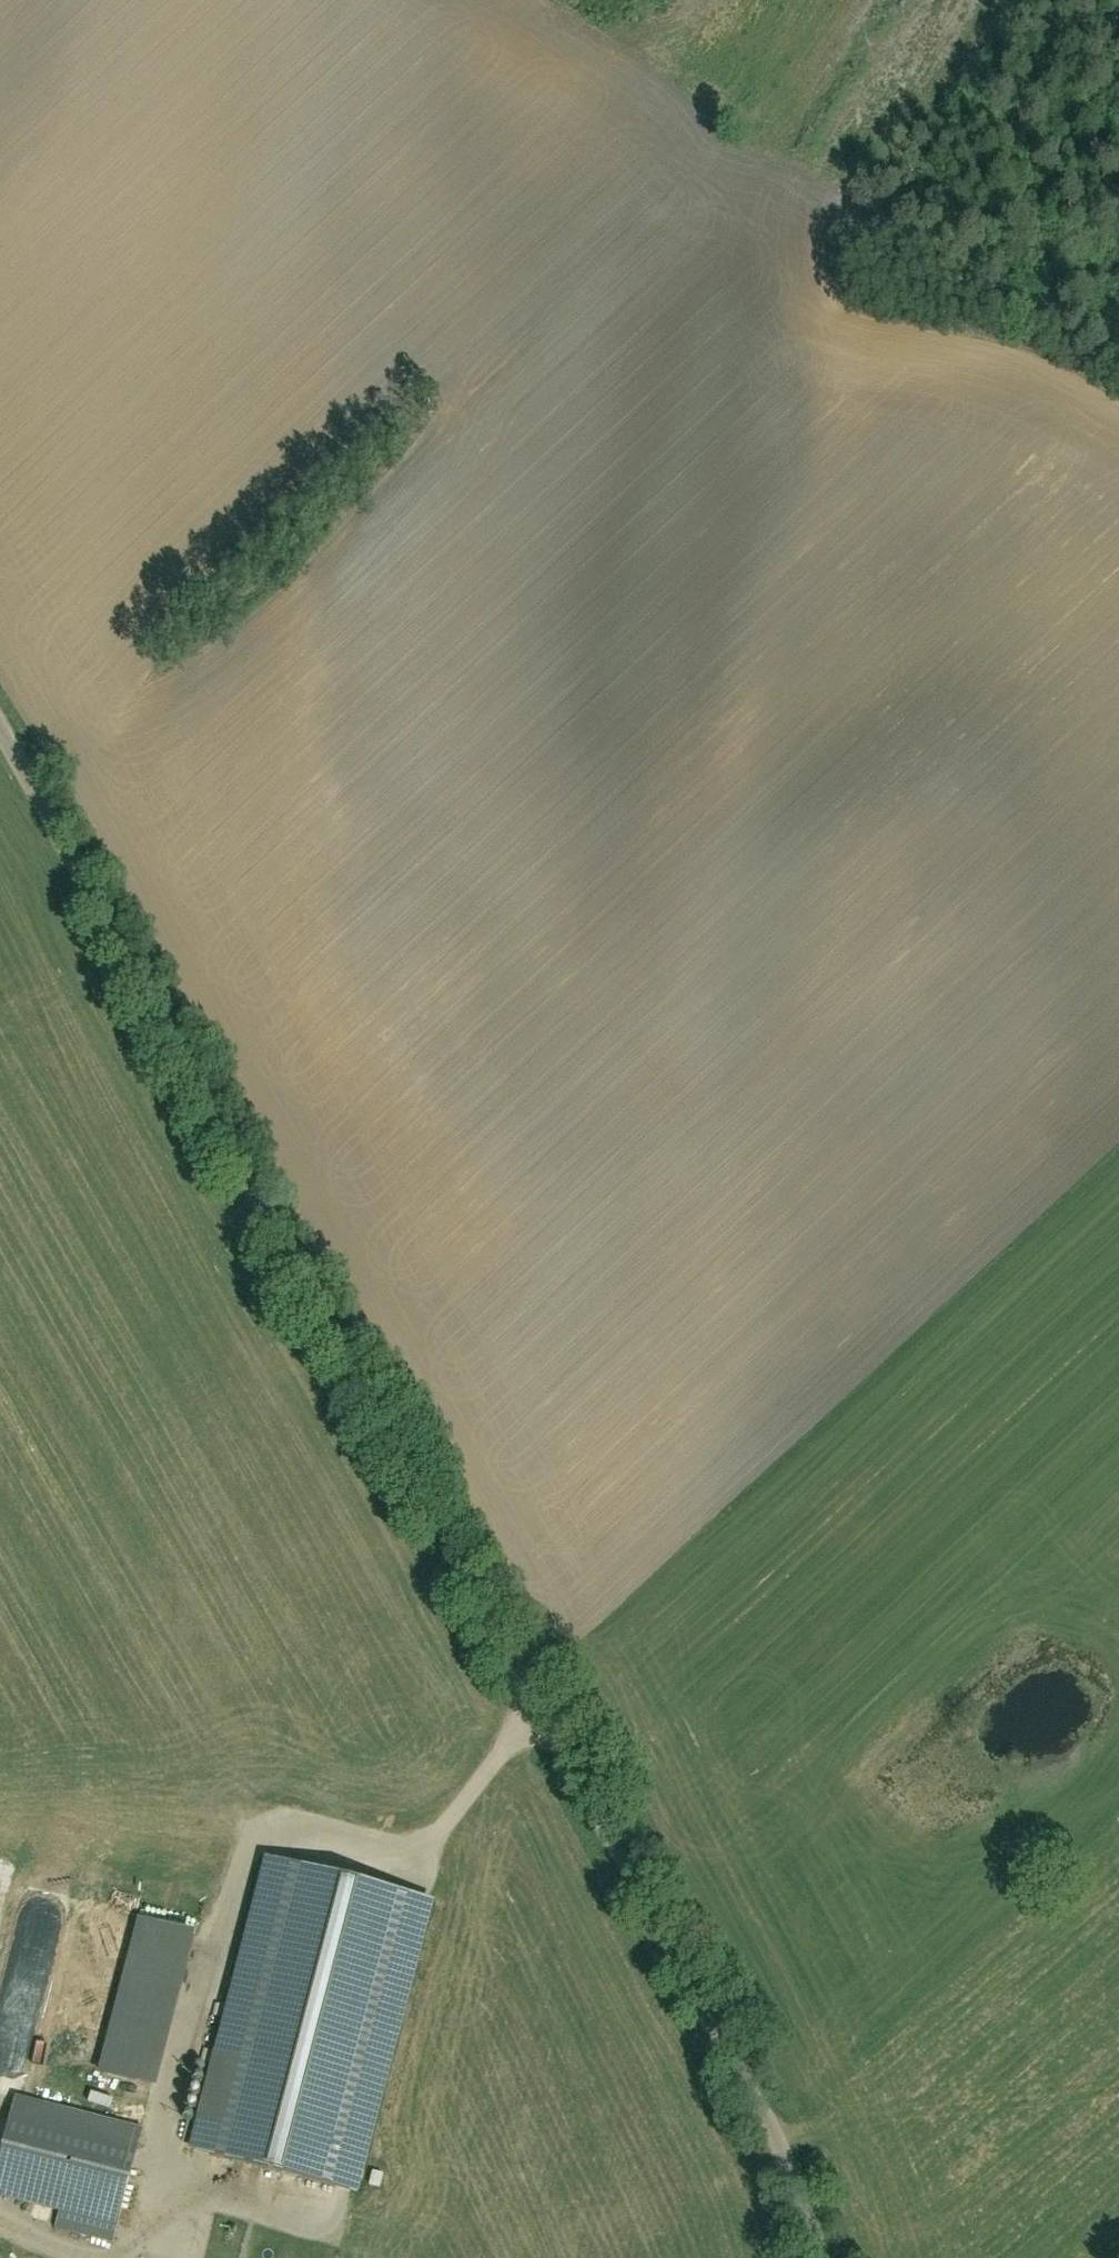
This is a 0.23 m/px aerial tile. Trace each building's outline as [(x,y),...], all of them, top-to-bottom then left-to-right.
[(98,2072),(156,2087),(196,1930),(138,1916),(98,2072)] [(246,2169),(264,2095),(230,2087),(212,2164),(187,2158),(171,2223),(195,2229),(188,2257),(269,2257),(288,2179),(246,2169)] [(103,2231),(111,2233),(135,2136),(3,2104),(0,2115),(0,2205),(47,2217),(42,2236),(98,2250),(103,2231)]
